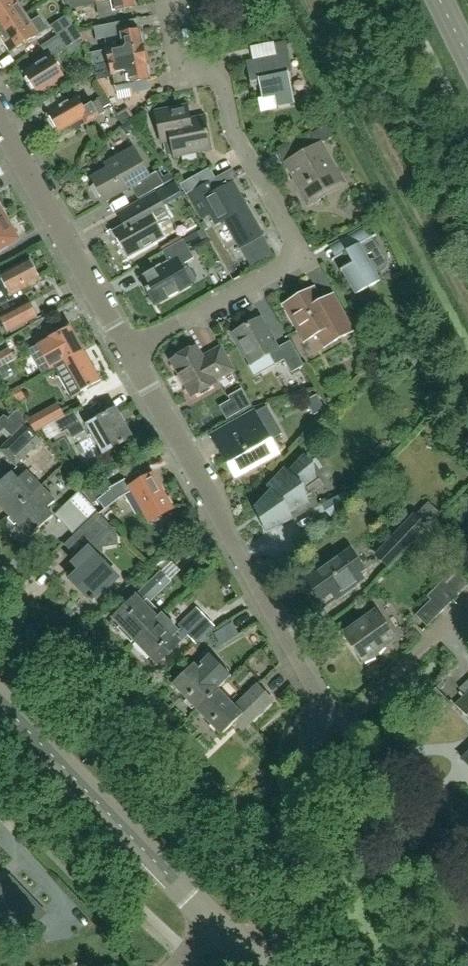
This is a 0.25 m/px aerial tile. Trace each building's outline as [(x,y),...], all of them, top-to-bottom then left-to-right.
[(19,6),(25,0),(4,0),(0,2),(0,31),(25,15),(19,6)] [(136,0),(61,0),(67,9),(81,6),(97,3),(100,17),(115,14),(115,12),(135,8),(134,4),(136,2),(136,0)] [(73,25),(75,25),(69,14),(51,27),(57,36),(73,25)] [(46,30),(38,18),(30,23),(25,15),(0,31),(0,38),(8,51),(9,50),(11,53),(46,30)] [(142,45),(144,42),(143,35),(140,33),(139,31),(122,34),(120,23),(94,28),(96,40),(105,38),(107,50),(88,54),(92,66),(94,66),(94,65),(144,55),(142,45)] [(85,43),(73,25),(57,36),(68,53),(85,43)] [(295,103),(288,68),(292,67),(287,43),(275,45),(277,57),(247,63),(250,81),(259,80),(263,99),(274,96),(276,107),(295,103)] [(151,74),(149,67),(147,66),(144,55),(94,65),(94,66),(97,79),(113,76),(115,86),(132,83),(134,94),(152,90),(149,76),(151,74)] [(66,78),(52,56),(25,73),(37,93),(55,82),(56,84),(66,78)] [(102,109),(97,101),(94,103),(93,101),(85,105),(80,96),(66,104),(60,94),(44,103),(50,113),(48,114),(58,132),(71,124),(75,130),(104,113),(102,109)] [(111,104),(106,94),(96,99),(97,101),(102,109),(111,104)] [(128,108),(117,114),(123,125),(134,119),(128,108)] [(211,150),(205,117),(183,122),(180,108),(155,113),(161,143),(171,141),(174,157),(211,150)] [(343,183),(321,144),(334,137),(327,125),(310,135),(316,147),(287,163),(300,187),(298,188),(308,206),(325,197),(323,195),(343,183)] [(148,177),(132,149),(105,163),(108,168),(93,177),(107,202),(132,188),(138,199),(172,181),(168,174),(164,177),(160,171),(148,177)] [(188,194),(209,182),(216,179),(210,168),(180,185),(186,195),(188,194)] [(215,193),(209,182),(188,194),(202,219),(210,215),(216,225),(224,220),(240,248),(263,235),(233,182),(215,193)] [(164,237),(156,222),(168,215),(156,193),(131,207),(117,215),(124,227),(114,233),(128,258),(164,237)] [(5,217),(0,220),(0,250),(18,240),(5,217)] [(336,258),(346,252),(353,264),(343,270),(357,295),(380,281),(375,272),(377,272),(380,272),(381,272),(383,271),(385,270),(385,269),(386,267),(387,266),(387,265),(387,264),(388,263),(387,262),(387,260),(380,248),(379,248),(373,238),(372,238),(365,225),(329,246),(336,258)] [(195,233),(187,238),(190,242),(198,237),(195,233)] [(192,286),(183,270),(187,268),(185,264),(194,259),(184,240),(163,252),(169,263),(140,279),(155,306),(192,286)] [(10,296),(39,280),(39,281),(40,280),(30,261),(29,261),(29,262),(0,277),(0,308),(13,302),(10,296)] [(353,332),(338,304),(326,311),(313,288),(285,305),(306,341),(319,334),(326,347),(353,332)] [(0,317),(0,318),(8,333),(37,318),(29,302),(0,317)] [(278,348),(261,318),(259,319),(256,315),(247,320),(250,324),(233,334),(251,365),(270,354),(276,365),(284,360),(292,373),(304,366),(290,341),(278,348)] [(85,356),(69,328),(49,339),(50,340),(38,347),(44,358),(41,359),(48,372),(54,369),(56,372),(85,356)] [(215,380),(233,370),(221,348),(202,358),(196,347),(172,361),(192,397),(217,383),(215,380)] [(7,366),(16,360),(9,349),(0,354),(0,373),(4,381),(13,376),(7,366)] [(100,383),(85,356),(56,372),(72,400),(100,383)] [(25,399),(19,388),(11,393),(17,404),(25,399)] [(35,433),(56,421),(65,416),(59,404),(29,421),(35,433)] [(281,457),(272,440),(283,434),(267,406),(257,412),(255,408),(209,435),(236,482),(281,457)] [(132,439),(115,409),(86,425),(103,455),(132,439)] [(85,432),(74,412),(55,423),(61,434),(67,431),(72,439),(75,437),(76,440),(80,438),(78,435),(85,432)] [(12,436),(25,424),(14,413),(8,419),(5,415),(0,420),(0,433),(5,429),(12,436)] [(37,448),(36,447),(42,441),(25,424),(12,436),(12,437),(0,449),(0,452),(16,469),(37,448)] [(316,478),(315,479),(301,459),(304,456),(304,455),(287,474),(284,470),(285,469),(284,468),(266,487),(267,488),(268,487),(270,491),(254,509),(255,508),(271,530),(293,520),(292,519),(291,520),(288,515),(309,504),(308,504),(298,491),(316,479),(316,478)] [(42,486),(27,471),(17,481),(11,474),(0,484),(0,507),(9,516),(9,517),(42,486)] [(172,510),(153,477),(130,490),(150,523),(172,510)] [(39,530),(53,517),(46,510),(56,501),(42,486),(9,517),(10,518),(11,517),(30,537),(29,538),(30,539),(35,534),(36,535),(40,531),(39,530)] [(67,521),(88,501),(78,491),(57,511),(67,521)] [(105,511),(118,501),(111,491),(98,501),(105,511)] [(333,519),(351,500),(346,494),(323,504),(323,505),(324,505),(333,518),(333,519)] [(413,543),(427,529),(426,527),(439,513),(428,502),(414,517),(413,515),(399,530),(413,543)] [(98,512),(82,528),(93,541),(94,543),(72,564),(79,572),(71,580),(93,603),(96,601),(97,602),(119,580),(96,556),(103,550),(102,548),(119,544),(117,528),(114,529),(98,512)] [(357,586),(352,579),(364,571),(350,551),(305,582),(319,602),(331,594),(336,600),(357,586)] [(162,615),(150,602),(170,582),(161,573),(135,598),(136,599),(115,620),(114,619),(113,620),(124,631),(122,634),(131,644),(134,641),(135,642),(162,615)] [(460,594),(445,580),(428,597),(442,612),(460,594)] [(215,627),(197,610),(181,626),(198,644),(215,627)] [(396,641),(394,637),(390,631),(389,631),(375,611),(365,619),(357,628),(355,625),(343,634),(363,664),(365,663),(365,664),(376,660),(375,656),(378,653),(380,655),(386,648),(396,641)] [(181,644),(186,639),(162,615),(135,642),(136,643),(133,646),(143,656),(146,653),(158,666),(159,665),(158,663),(180,642),(181,644)] [(232,624),(215,634),(221,645),(238,634),(232,624)] [(194,664),(173,685),(197,710),(218,690),(227,681),(231,677),(223,668),(211,656),(201,665),(202,666),(199,669),(194,664)] [(218,690),(197,710),(221,736),(242,716),(249,724),(273,701),(258,685),(235,707),(218,690)] [(455,705),(467,719),(467,693),(455,705)] [(0,881),(0,905),(24,930),(44,911),(8,873),(0,881)]
